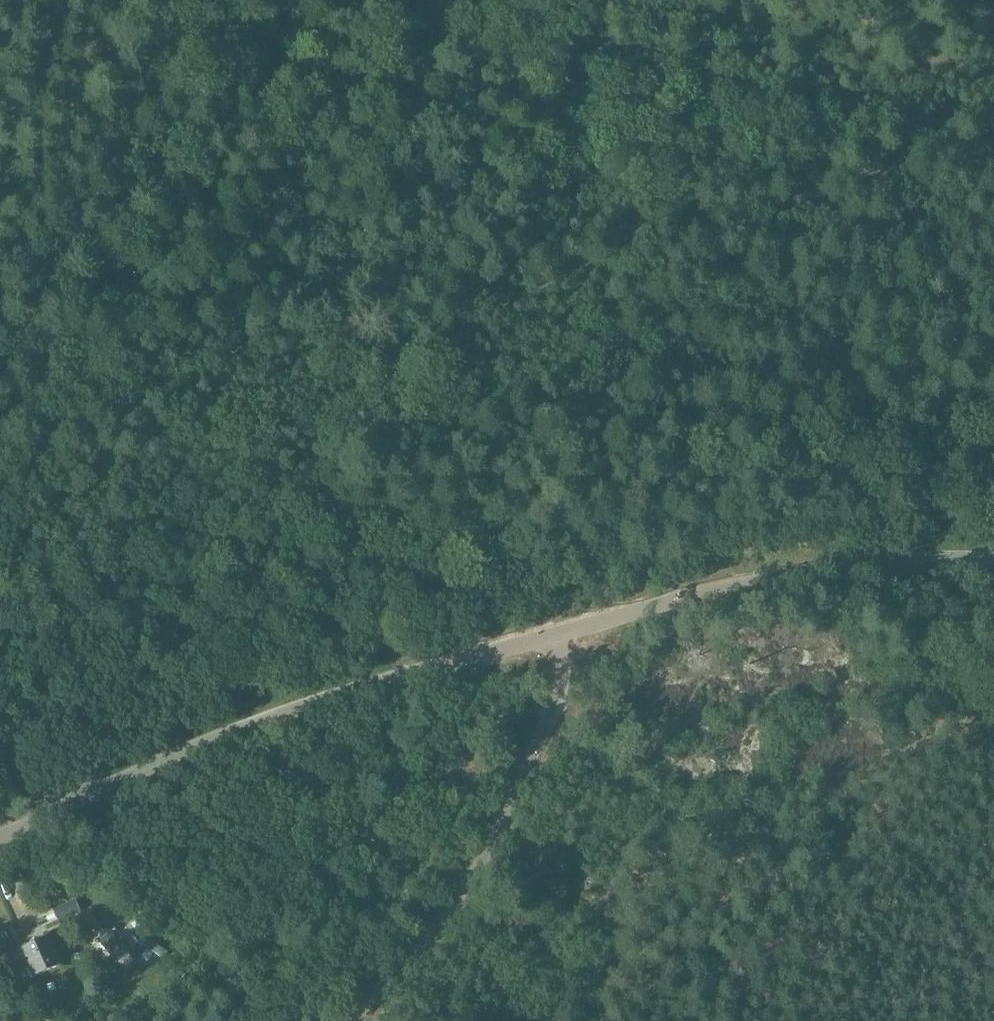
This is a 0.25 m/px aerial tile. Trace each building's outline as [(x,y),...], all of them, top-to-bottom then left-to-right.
[(54,910),(59,921),(81,912),(76,900),(54,910)] [(98,939),(117,963),(128,954),(109,930),(98,939)] [(29,959),(37,976),(61,966),(48,937),(11,954),(15,965),(29,959)]
